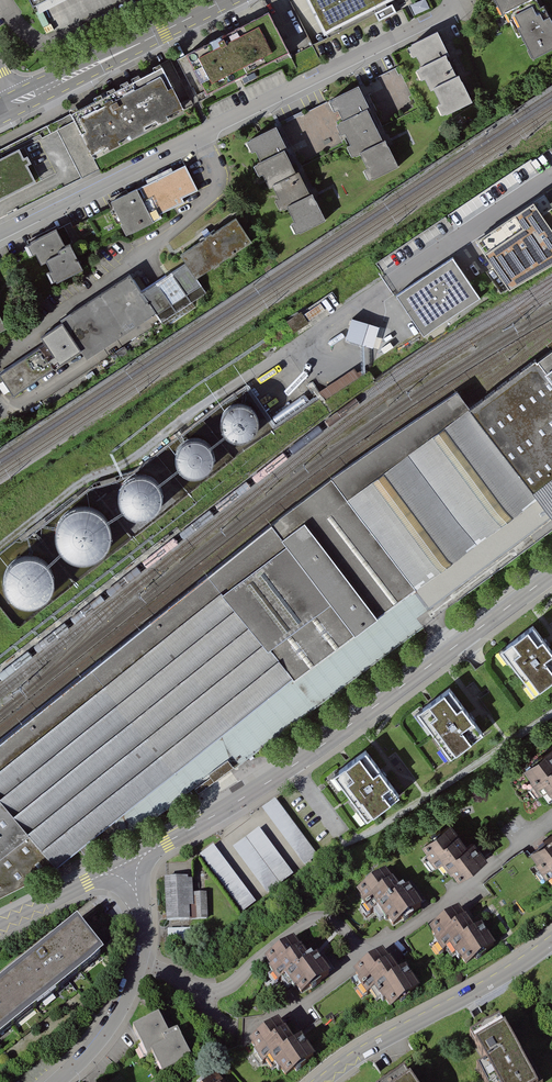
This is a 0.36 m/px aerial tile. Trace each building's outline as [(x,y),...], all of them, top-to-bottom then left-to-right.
[(35,9),(54,0),(31,0),(35,9)] [(324,34),(396,0),(307,0),(324,34)] [(509,16),(515,13),(538,61),(551,54),(551,5),(546,8),(543,0),(501,0),(509,16)] [(179,57),(200,99),(238,80),(293,52),(289,44),(272,10),(208,43),(198,48),(179,57)] [(482,102),(446,30),(413,46),(424,68),(421,70),(427,82),(435,79),(448,104),(444,106),(450,118),(482,102)] [(70,111),(93,155),(185,107),(162,63),(70,111)] [(357,87),(330,100),(341,123),(338,124),(348,145),(345,147),(350,157),(359,153),(372,180),(399,167),(386,138),(381,140),(357,87)] [(273,127),(249,137),(259,159),(255,161),(266,184),(271,182),(276,194),(270,197),(275,208),(285,203),(291,217),(286,219),(292,234),(327,218),(312,187),(307,190),(296,167),(292,169),(273,127)] [(37,181),(21,149),(0,159),(0,199),(37,181)] [(189,164),(115,199),(132,234),(158,221),(156,215),(203,192),(189,164)] [(545,195),(510,218),(476,242),(509,292),(551,266),(551,205),(551,203),(545,195)] [(55,342),(5,374),(19,396),(86,353),(90,360),(161,315),(165,322),(209,294),(201,280),(261,242),(244,216),(187,252),(193,260),(146,290),(137,275),(69,318),(72,322),(51,336),(55,342)] [(64,229),(35,243),(46,265),(53,262),(63,283),(92,269),(79,242),(72,246),(64,229)] [(397,296),(424,335),(478,298),(452,259),(397,296)] [(288,312),(294,324),(325,307),(319,296),(288,312)] [(12,329),(0,302),(0,334),(12,329)] [(377,326),(355,320),(349,340),(372,346),(377,326)] [(478,408),(536,489),(551,477),(551,357),(551,355),(478,408)] [(58,867),(535,497),(463,401),(456,391),(393,435),(330,480),(214,568),(0,738),(0,897),(58,867)] [(227,410),(223,414),(220,419),(219,425),(221,430),(223,435),(228,439),(233,441),(239,442),(244,440),(249,437),(253,432),(254,427),(254,421),(252,415),(249,411),(244,408),(238,407),(232,407),(227,410)] [(179,447),(176,452),(176,458),(177,463),(180,468),(185,472),(190,474),(196,474),(202,472),(207,468),(210,463),(211,458),(211,452),(208,447),(204,442),(199,440),(193,439),(188,440),(183,442),(179,447)] [(119,507),(123,512),(129,516),(136,518),(143,517),(150,514),(155,509),(158,503),(159,496),(158,489),(154,483),(149,478),(143,476),(136,475),(129,477),(123,481),(119,487),(117,493),(117,500),(119,507)] [(57,545),(62,553),(69,558),(78,561),(87,561),(96,558),(103,552),(108,544),(110,536),(109,527),(105,518),(99,512),(91,507),(82,506),(73,507),(65,512),(59,519),(55,527),(54,536),(57,545)] [(7,595),(13,600),(20,604),(28,605),(36,603),(43,599),(48,592),(51,584),(51,576),(48,569),(43,562),(36,558),(28,556),(21,556),(13,560),(7,565),(3,572),(2,580),(3,588),(7,595)] [(502,651),(535,694),(551,681),(551,651),(533,626),(502,651)] [(460,690),(427,713),(459,757),(491,734),(460,690)] [(376,753),(345,775),(377,820),(408,797),(376,753)] [(530,771),(547,796),(551,792),(551,756),(530,771)] [(280,801),(265,812),(304,870),(319,859),(280,801)] [(455,821),(421,845),(436,867),(446,860),(459,879),(491,857),(478,839),(471,844),(455,821)] [(262,831),(235,850),(268,896),(295,877),(262,831)] [(530,852),(542,870),(550,864),(551,868),(551,838),(530,852)] [(217,847),(202,857),(243,915),(258,905),(217,847)] [(385,873),(354,893),(370,916),(378,910),(390,929),(422,908),(409,889),(402,893),(395,882),(393,884),(385,873)] [(196,879),(166,880),(168,924),(211,922),(209,895),(197,895),(196,879)] [(459,910),(424,933),(439,955),(448,949),(463,971),(495,949),(481,927),(473,933),(459,910)] [(0,981),(0,1035),(103,954),(77,921),(0,981)] [(192,929),(169,929),(169,943),(192,943),(192,929)] [(294,939),(263,961),(279,984),(288,977),(300,995),(330,975),(317,957),(311,961),(294,939)] [(383,952),(349,974),(364,997),(375,990),(388,1010),(419,990),(406,971),(399,975),(383,952)] [(158,1017),(134,1029),(147,1056),(152,1054),(161,1073),(190,1059),(177,1032),(168,1036),(158,1017)] [(279,1022),(248,1043),(261,1063),(272,1056),(287,1078),(316,1058),(303,1039),(296,1044),(288,1033),(287,1034),(279,1022)] [(482,1072),(487,1081),(538,1081),(508,1022),(477,1038),(492,1067),(482,1072)] [(404,1071),(388,1081),(412,1081),(404,1071)]
